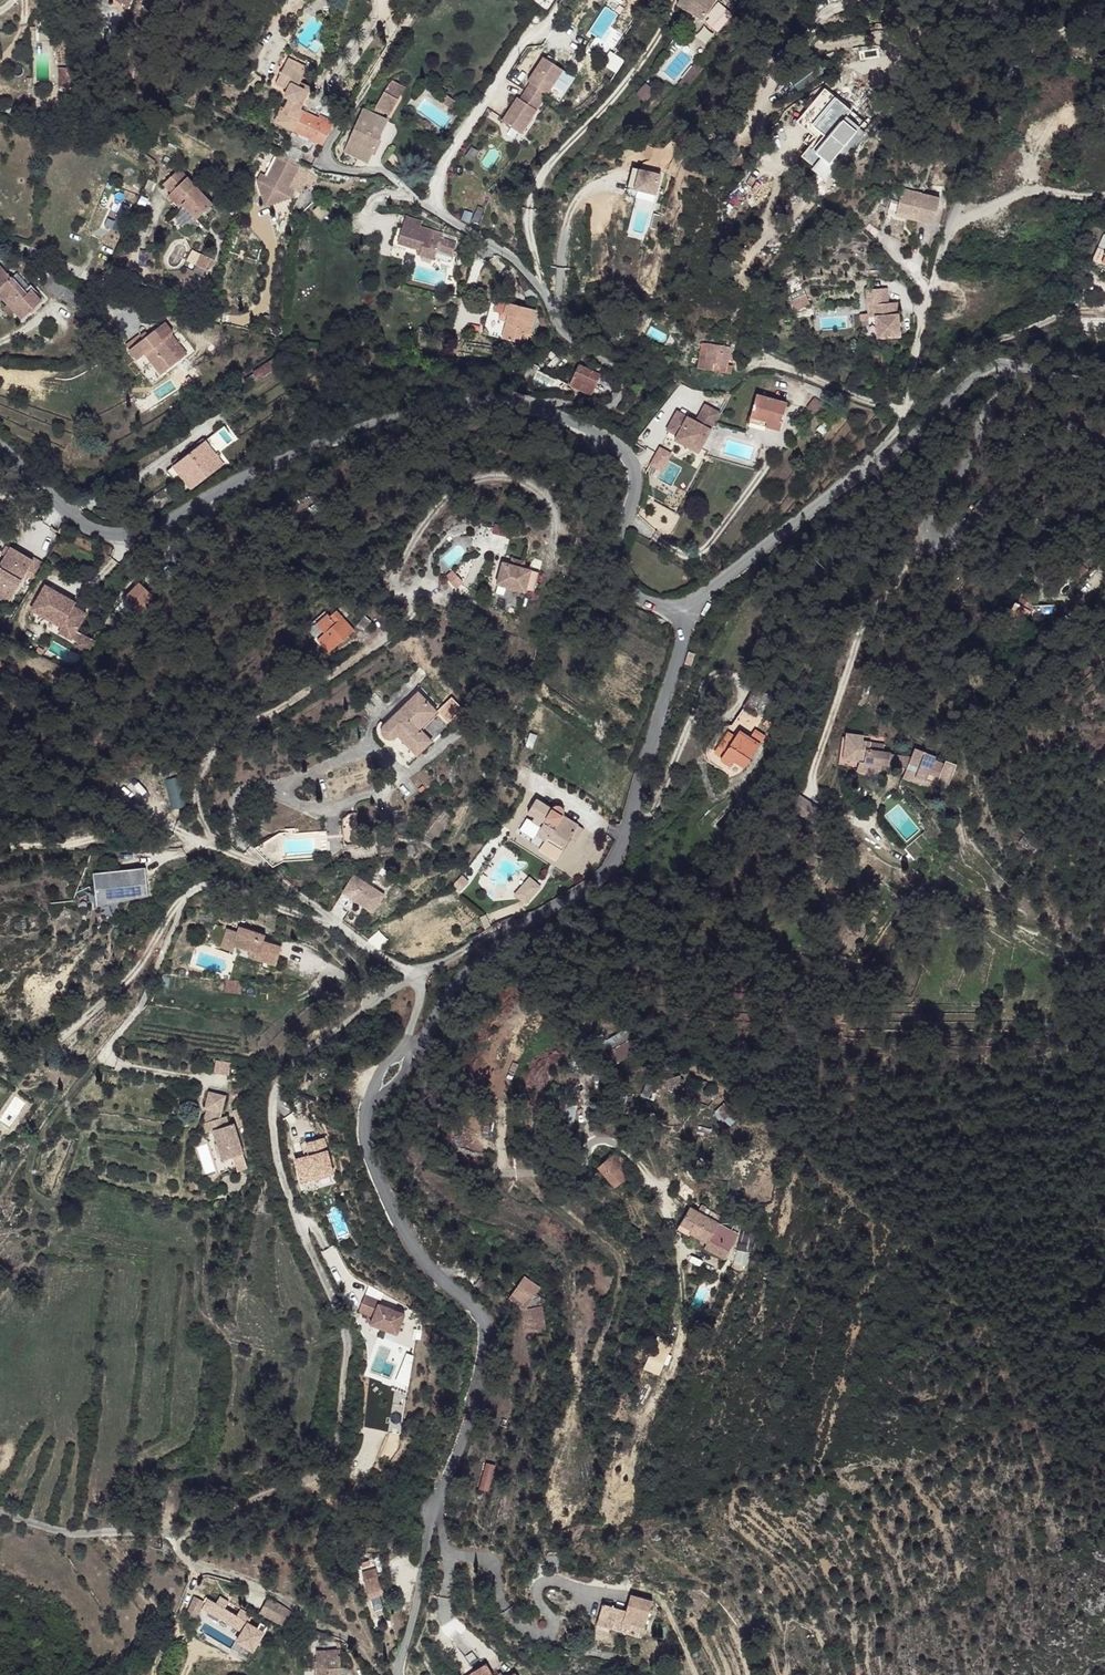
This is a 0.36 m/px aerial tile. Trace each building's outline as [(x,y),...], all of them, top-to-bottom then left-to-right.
[(127,1),(142,9),(147,0),(127,0),(127,1)] [(675,3),(700,20),(713,0),(677,0),(675,3)] [(719,2),(703,20),(717,32),(733,14),(719,2)] [(703,25),(694,33),(704,44),(713,35),(703,25)] [(524,134),(562,66),(540,54),(502,122),(524,134)] [(307,64),(292,55),(287,64),(302,72),(307,64)] [(694,59),(682,77),(690,83),(702,65),(694,59)] [(302,72),(287,64),(281,74),(289,79),(288,81),(293,85),(302,72)] [(311,66),(307,64),(302,72),(306,74),(311,66)] [(69,69),(58,69),(58,91),(69,90),(69,69)] [(306,74),(302,72),(293,85),(307,94),(312,85),(304,80),(306,74)] [(289,79),(281,74),(278,80),(292,88),(293,85),(288,81),(289,79)] [(690,83),(682,77),(678,84),(686,89),(690,83)] [(387,78),(380,91),(392,97),(400,84),(387,78)] [(307,94),(293,85),(292,88),(289,91),(287,94),(291,96),(288,102),(299,107),(295,117),(291,127),(322,144),(335,122),(319,114),(317,118),(302,110),(303,108),(301,106),(307,94)] [(392,97),(380,91),(373,106),(381,110),(385,112),(392,97)] [(445,93),(441,100),(448,105),(453,98),(445,93)] [(299,107),(288,102),(287,104),(283,103),(280,108),(295,117),(299,107)] [(373,106),(370,113),(378,116),(381,110),(373,106)] [(295,117),(280,108),(275,118),(291,127),(295,117)] [(370,113),(362,110),(344,152),(367,161),(385,120),(370,113)] [(303,150),(287,143),(284,154),(299,161),(303,150)] [(203,153),(185,166),(198,173),(209,179),(206,186),(204,189),(212,191),(208,201),(213,207),(232,194),(203,153)] [(267,180),(260,177),(256,184),(290,199),(293,192),(287,189),(296,169),(276,159),(267,180)] [(657,192),(662,170),(632,164),(627,186),(657,192)] [(198,173),(185,166),(184,167),(192,177),(198,173)] [(192,177),(188,181),(196,192),(201,189),(203,188),(206,186),(198,173),(192,177)] [(209,179),(198,173),(206,186),(209,179)] [(204,189),(203,188),(201,189),(208,201),(212,191),(204,189)] [(901,188),(895,210),(914,215),(913,219),(932,224),(937,198),(901,188)] [(914,215),(895,210),(894,214),(913,219),(914,215)] [(416,220),(401,216),(393,242),(418,249),(417,253),(430,257),(437,230),(415,224),(416,220)] [(452,240),(437,236),(433,247),(449,251),(452,240)] [(219,243),(210,238),(202,250),(212,255),(219,243)] [(1097,247),(1091,261),(1104,267),(1104,250),(1097,247)] [(7,258),(0,264),(9,276),(17,270),(7,258)] [(1,283),(9,276),(0,264),(0,282),(1,283)] [(39,279),(52,292),(73,294),(64,290),(47,272),(39,279)] [(0,286),(0,287),(21,290),(11,277),(0,286)] [(890,286),(868,288),(869,303),(875,302),(878,337),(901,335),(898,308),(890,308),(891,301),(890,286)] [(0,287),(0,289),(22,318),(43,301),(36,291),(31,290),(26,295),(21,290),(0,287)] [(509,298),(492,294),(483,329),(500,334),(509,298)] [(804,296),(798,300),(805,309),(811,305),(804,296)] [(536,305),(509,298),(500,334),(520,339),(520,335),(520,332),(524,332),(526,328),(531,329),(536,305)] [(798,300),(794,304),(801,313),(805,309),(798,300)] [(875,302),(869,303),(870,337),(878,337),(875,302)] [(139,335),(127,345),(139,360),(146,354),(163,374),(181,360),(173,347),(180,342),(174,334),(176,331),(167,321),(157,329),(151,334),(144,339),(141,335),(139,335)] [(531,329),(526,328),(524,332),(520,332),(520,335),(529,337),(531,329)] [(147,330),(141,335),(144,339),(151,334),(147,330)] [(180,342),(173,347),(181,360),(189,353),(180,342)] [(728,344),(707,342),(707,346),(706,361),(720,362),(727,363),(728,344)] [(707,346),(700,346),(698,361),(706,361),(707,346)] [(252,359),(227,379),(232,386),(257,365),(252,359)] [(706,361),(698,361),(697,371),(705,371),(706,368),(706,361)] [(706,361),(706,368),(719,369),(720,362),(706,361)] [(602,372),(582,362),(575,374),(596,385),(602,372)] [(706,368),(705,371),(726,373),(727,363),(720,362),(719,369),(706,368)] [(593,391),(596,385),(575,374),(573,381),(593,391)] [(658,384),(643,376),(636,390),(650,398),(658,384)] [(821,388),(812,384),(806,397),(813,401),(821,388)] [(786,396),(754,390),(750,411),(767,414),(766,420),(782,423),(786,396)] [(813,401),(806,397),(796,414),(804,417),(813,401)] [(675,427),(670,438),(705,451),(713,453),(717,423),(715,423),(719,411),(704,406),(697,423),(677,416),(673,427),(675,427)] [(767,414),(750,411),(749,417),(766,420),(767,414)] [(211,436),(199,445),(210,458),(221,449),(211,436)] [(705,451),(670,438),(669,442),(703,454),(705,451)] [(199,445),(167,470),(170,475),(194,456),(201,465),(207,461),(216,471),(218,470),(210,458),(199,445)] [(194,456),(170,475),(177,484),(183,479),(201,465),(194,456)] [(201,465),(183,479),(191,490),(216,471),(207,461),(201,465)] [(25,576),(32,580),(43,563),(10,543),(0,559),(0,597),(9,602),(25,576)] [(519,556),(507,553),(506,559),(518,562),(519,556)] [(506,559),(498,558),(493,580),(529,588),(534,566),(518,562),(506,559)] [(138,610),(155,594),(141,579),(123,595),(138,610)] [(93,638),(79,630),(89,611),(75,603),(78,599),(45,581),(29,609),(58,625),(54,632),(86,649),(93,638)] [(1011,602),(1002,621),(1005,622),(1018,629),(1027,610),(1031,617),(1055,612),(1053,600),(1028,605),(1022,602),(1011,602)] [(352,635),(335,616),(328,621),(326,619),(315,630),(323,639),(330,647),(332,645),(337,650),(352,635)] [(372,625),(364,619),(358,626),(366,633),(372,625)] [(1013,638),(1018,629),(1005,622),(1000,632),(1013,638)] [(332,655),(337,650),(332,645),(330,647),(323,639),(317,645),(324,653),(327,651),(332,655)] [(783,696),(762,684),(741,720),(759,732),(766,720),(769,722),(783,696)] [(396,741),(397,738),(417,758),(432,743),(420,730),(438,713),(419,694),(385,727),(384,728),(382,730),(382,733),(382,736),(384,739),(386,741),(388,742),(392,742),(396,741)] [(465,710),(453,698),(445,706),(457,718),(465,710)] [(445,706),(438,713),(450,724),(457,718),(445,706)] [(759,732),(741,720),(725,730),(741,738),(744,733),(755,739),(759,732)] [(741,738),(725,730),(716,745),(714,749),(712,753),(712,757),(712,760),(713,763),(715,766),(727,772),(729,768),(734,771),(739,766),(746,770),(760,746),(764,749),(770,738),(759,732),(755,739),(744,733),(741,738)] [(862,738),(845,735),(841,761),(863,764),(900,770),(914,771),(913,774),(940,791),(954,772),(945,766),(943,768),(933,761),(936,757),(931,756),(925,755),(913,752),(911,759),(883,755),(884,747),(870,744),(861,743),(862,738)] [(760,746),(746,770),(750,772),(764,749),(760,746)] [(178,775),(165,778),(171,809),(185,806),(178,775)] [(797,794),(789,811),(813,822),(821,805),(797,794)] [(551,809),(535,800),(528,812),(542,822),(539,827),(548,833),(544,840),(561,851),(568,838),(576,826),(561,816),(562,812),(562,809),(560,808),(557,807),(555,807),(554,807),(551,809)] [(346,815),(348,836),(360,835),(358,814),(346,815)] [(368,826),(367,825),(364,825),(363,826),(362,826),(361,827),(361,829),(361,830),(362,831),(363,833),(365,833),(366,832),(368,832),(369,831),(369,829),(369,828),(368,826)] [(582,829),(576,826),(568,838),(574,842),(582,829)] [(287,861),(286,832),(258,847),(276,866),(287,861)] [(931,844),(921,833),(905,848),(915,859),(931,844)] [(146,870),(95,875),(99,907),(149,897),(146,870)] [(355,875),(344,892),(357,901),(374,912),(385,895),(355,875)] [(527,905),(541,884),(527,875),(513,896),(527,905)] [(344,892),(337,902),(351,911),(357,901),(344,892)] [(218,948),(215,968),(225,970),(226,964),(247,969),(247,974),(270,979),(274,958),(256,954),(257,948),(229,943),(229,950),(218,948)] [(238,1001),(224,1000),(223,1009),(237,1010),(238,1001)] [(214,1072),(228,1074),(230,1062),(216,1060),(214,1072)] [(666,1089),(682,1086),(679,1074),(663,1078),(666,1089)] [(225,1099),(209,1096),(206,1111),(208,1111),(217,1113),(222,1114),(225,1099)] [(214,1132),(217,1131),(214,1122),(217,1113),(208,1111),(203,1124),(206,1134),(214,1132)] [(227,1118),(214,1122),(217,1131),(214,1132),(223,1162),(233,1159),(243,1156),(233,1126),(229,1127),(227,1118)] [(613,1150),(595,1166),(611,1186),(623,1176),(616,1167),(623,1162),(613,1150)] [(246,1168),(243,1156),(233,1159),(236,1170),(246,1168)] [(688,1215),(673,1227),(680,1235),(676,1239),(696,1264),(714,1249),(710,1244),(693,1222),(688,1215)] [(700,1217),(693,1222),(710,1244),(715,1237),(700,1217)] [(534,1283),(516,1301),(525,1311),(531,1315),(530,1339),(546,1339),(547,1317),(549,1314),(550,1313),(551,1312),(551,1310),(550,1308),(546,1304),(544,1302),(549,1296),(534,1283)] [(404,1320),(377,1311),(368,1334),(395,1343),(404,1320)] [(489,1491),(495,1464),(484,1461),(478,1489),(489,1491)] [(371,1578),(364,1580),(369,1598),(381,1594),(375,1576),(371,1578)] [(209,1602),(199,1596),(188,1617),(199,1623),(209,1602)] [(268,1596),(259,1612),(283,1625),(292,1609),(268,1596)] [(612,1609),(609,1612),(640,1633),(650,1634),(657,1603),(634,1597),(630,1613),(612,1609)] [(609,1612),(606,1614),(604,1623),(620,1628),(640,1633),(609,1612)] [(618,1634),(620,1628),(604,1623),(602,1629),(618,1634)] [(341,1641),(330,1641),(329,1649),(340,1649),(341,1641)] [(329,1649),(316,1648),(316,1657),(328,1658),(329,1649)] [(316,1657),(316,1674),(323,1674),(343,1674),(343,1667),(339,1667),(339,1665),(340,1649),(329,1649),(328,1658),(316,1657)] [(472,1669),(475,1674),(505,1674),(501,1669),(495,1673),(486,1659),(472,1669)] [(339,1665),(339,1667),(343,1667),(343,1674),(350,1674),(350,1672),(347,1668),(347,1666),(339,1665)]
